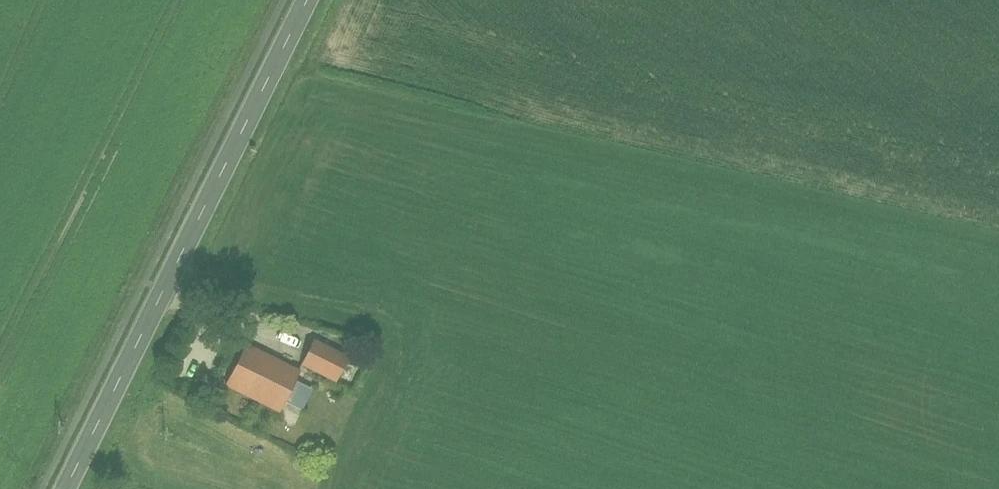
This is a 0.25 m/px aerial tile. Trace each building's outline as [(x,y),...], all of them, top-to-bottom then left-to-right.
[(226,386),(279,412),(300,371),(247,345),(226,386)] [(351,365),(315,348),(304,372),(339,389),(351,365)]
